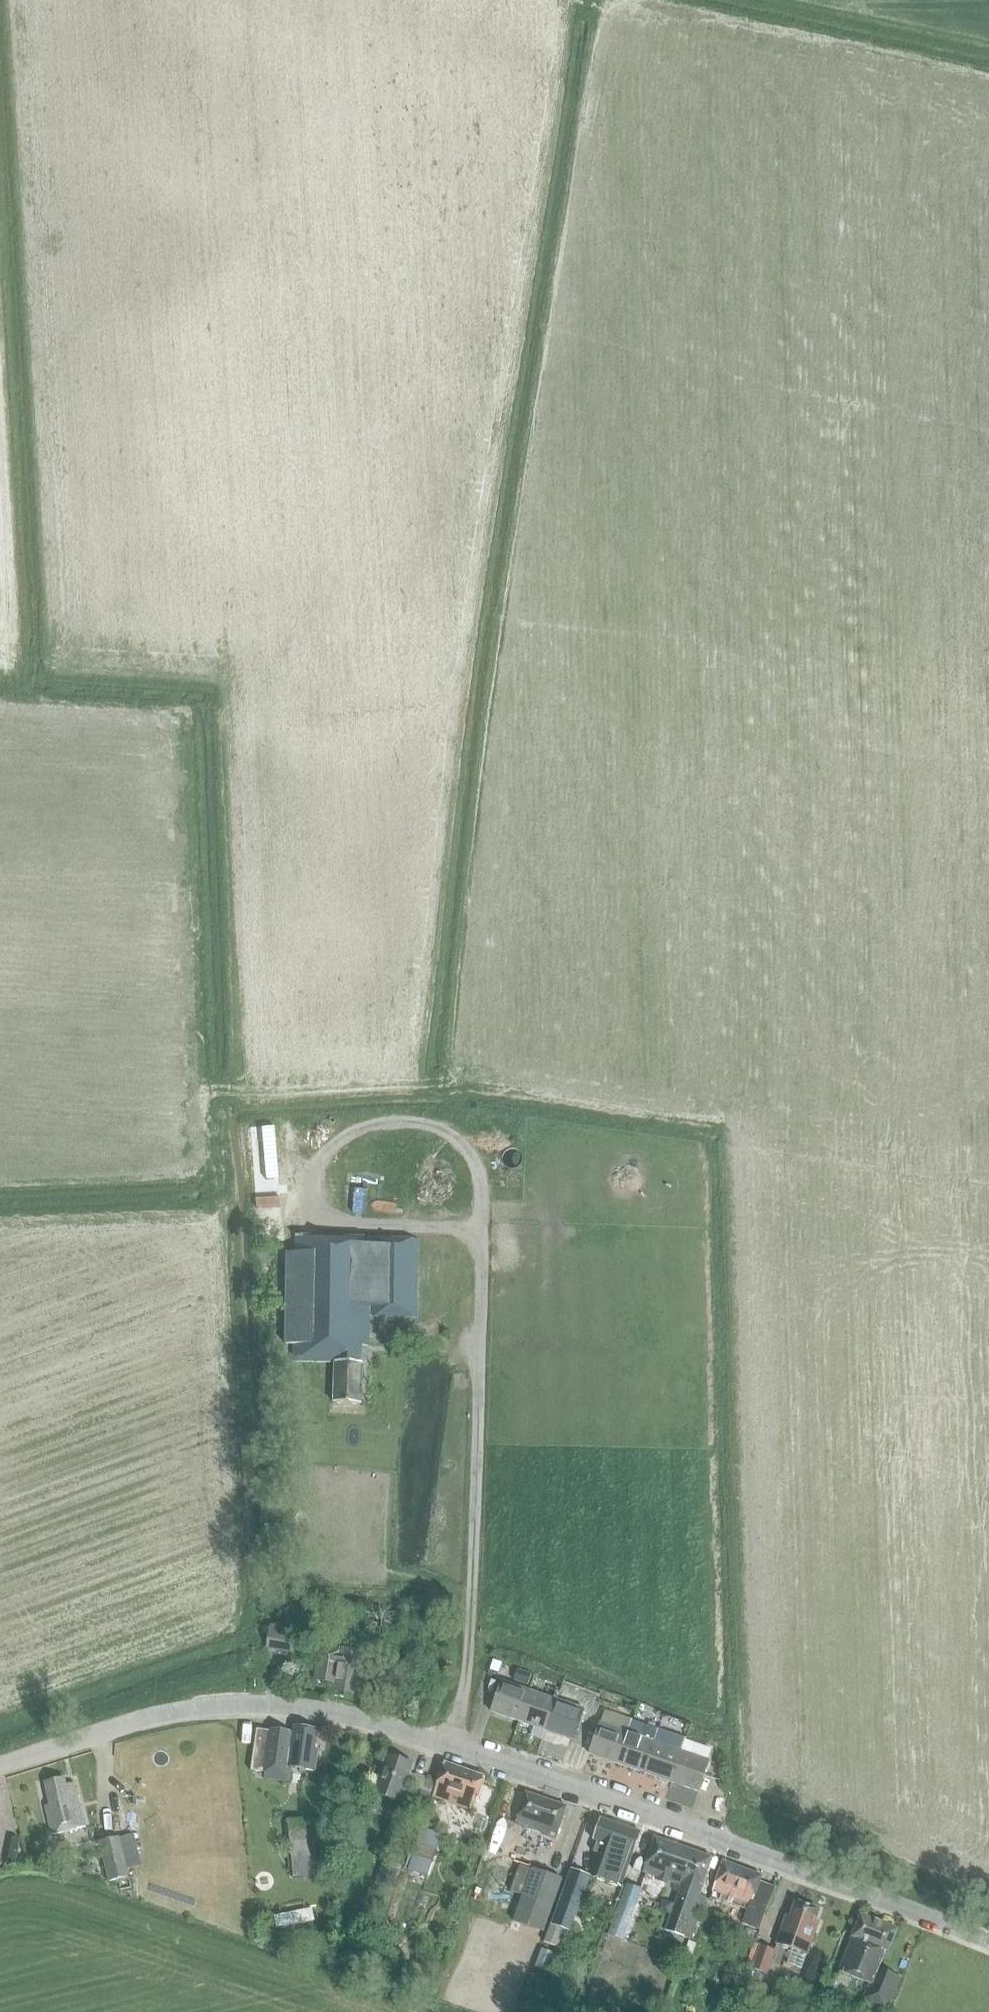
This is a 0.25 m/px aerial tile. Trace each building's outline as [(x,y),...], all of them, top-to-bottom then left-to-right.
[(510,1206),(510,1218),(523,1219),(524,1207),(510,1206)] [(285,1262),(286,1262),(285,1345),(293,1345),(293,1362),(334,1363),(334,1405),(361,1405),(361,1365),(367,1361),(367,1354),(361,1350),(362,1346),(369,1346),(370,1317),(417,1317),(418,1237),(295,1236),(295,1254),(285,1254),(285,1262)] [(266,1649),(292,1653),(296,1630),(270,1626),(266,1649)] [(333,1683),(331,1695),(356,1700),(360,1676),(366,1677),(368,1665),(362,1664),(364,1653),(340,1649),(340,1647),(332,1646),(333,1637),(322,1636),(314,1680),(333,1683)] [(518,1671),(514,1683),(526,1686),(530,1675),(518,1671)] [(490,1712),(518,1722),(528,1691),(501,1682),(490,1712)] [(518,1722),(545,1731),(555,1701),(528,1691),(518,1722)] [(572,1740),(583,1710),(555,1701),(545,1731),(572,1740)] [(589,1754),(616,1764),(626,1734),(599,1724),(589,1754)] [(616,1764),(643,1773),(653,1743),(657,1730),(645,1726),(641,1738),(626,1734),(616,1764)] [(270,1731),(256,1729),(250,1771),(264,1773),(263,1779),(303,1784),(305,1770),(314,1771),(317,1749),(314,1749),(316,1730),(294,1727),(293,1734),(290,1733),(270,1730),(270,1731)] [(670,1782),(680,1752),(653,1743),(643,1773),(670,1782)] [(670,1782),(697,1792),(708,1762),(705,1761),(708,1751),(684,1743),(680,1752),(670,1782)] [(373,1794),(374,1794),(369,1808),(392,1816),(397,1802),(398,1803),(412,1764),(387,1755),(373,1794)] [(432,1797),(472,1811),(484,1777),(443,1763),(432,1797)] [(404,1786),(420,1792),(421,1789),(425,1779),(409,1773),(404,1786)] [(45,1806),(51,1835),(84,1827),(73,1784),(65,1785),(64,1779),(44,1783),(49,1805),(45,1806)] [(428,1798),(434,1782),(425,1779),(421,1789),(420,1792),(419,1795),(428,1798)] [(504,1856),(508,1857),(523,1863),(543,1870),(551,1845),(538,1840),(541,1833),(555,1838),(566,1807),(525,1793),(514,1824),(515,1824),(504,1856)] [(640,1833),(600,1819),(593,1840),(605,1845),(594,1877),(621,1886),(640,1833)] [(317,1876),(311,1821),(285,1823),(291,1878),(317,1876)] [(436,1851),(442,1835),(422,1828),(416,1844),(436,1851)] [(107,1883),(109,1886),(128,1881),(127,1877),(128,1877),(118,1837),(97,1842),(107,1883)] [(675,1900),(690,1906),(681,1934),(691,1937),(705,1897),(698,1895),(711,1858),(654,1838),(642,1872),(680,1885),(675,1900)] [(23,1855),(21,1851),(17,1849),(13,1850),(9,1858),(10,1862),(14,1864),(19,1863),(23,1855)] [(427,1877),(432,1862),(413,1855),(407,1871),(427,1877)] [(751,1902),(761,1876),(723,1862),(712,1891),(749,1904),(742,1924),(758,1930),(766,1907),(751,1902)] [(388,1888),(395,1869),(381,1864),(374,1883),(388,1888)] [(561,1879),(530,1868),(512,1921),(542,1932),(561,1879)] [(572,1870),(552,1928),(569,1934),(589,1876),(572,1870)] [(641,1890),(627,1885),(608,1935),(622,1940),(641,1890)] [(776,1943),(806,1954),(817,1923),(814,1921),(818,1910),(795,1902),(786,1928),(782,1927),(776,1943)] [(280,1927),(319,1919),(316,1906),(278,1914),(280,1927)] [(862,1999),(886,2009),(899,1978),(877,1969),(884,1950),(887,1951),(896,1929),(860,1915),(838,1971),(868,1984),(862,1999)] [(552,1948),(557,1935),(548,1931),(542,1944),(552,1948)] [(745,1967),(767,1975),(776,1951),(754,1943),(745,1967)] [(823,2008),(829,1992),(821,1990),(815,2005),(823,2008)]
